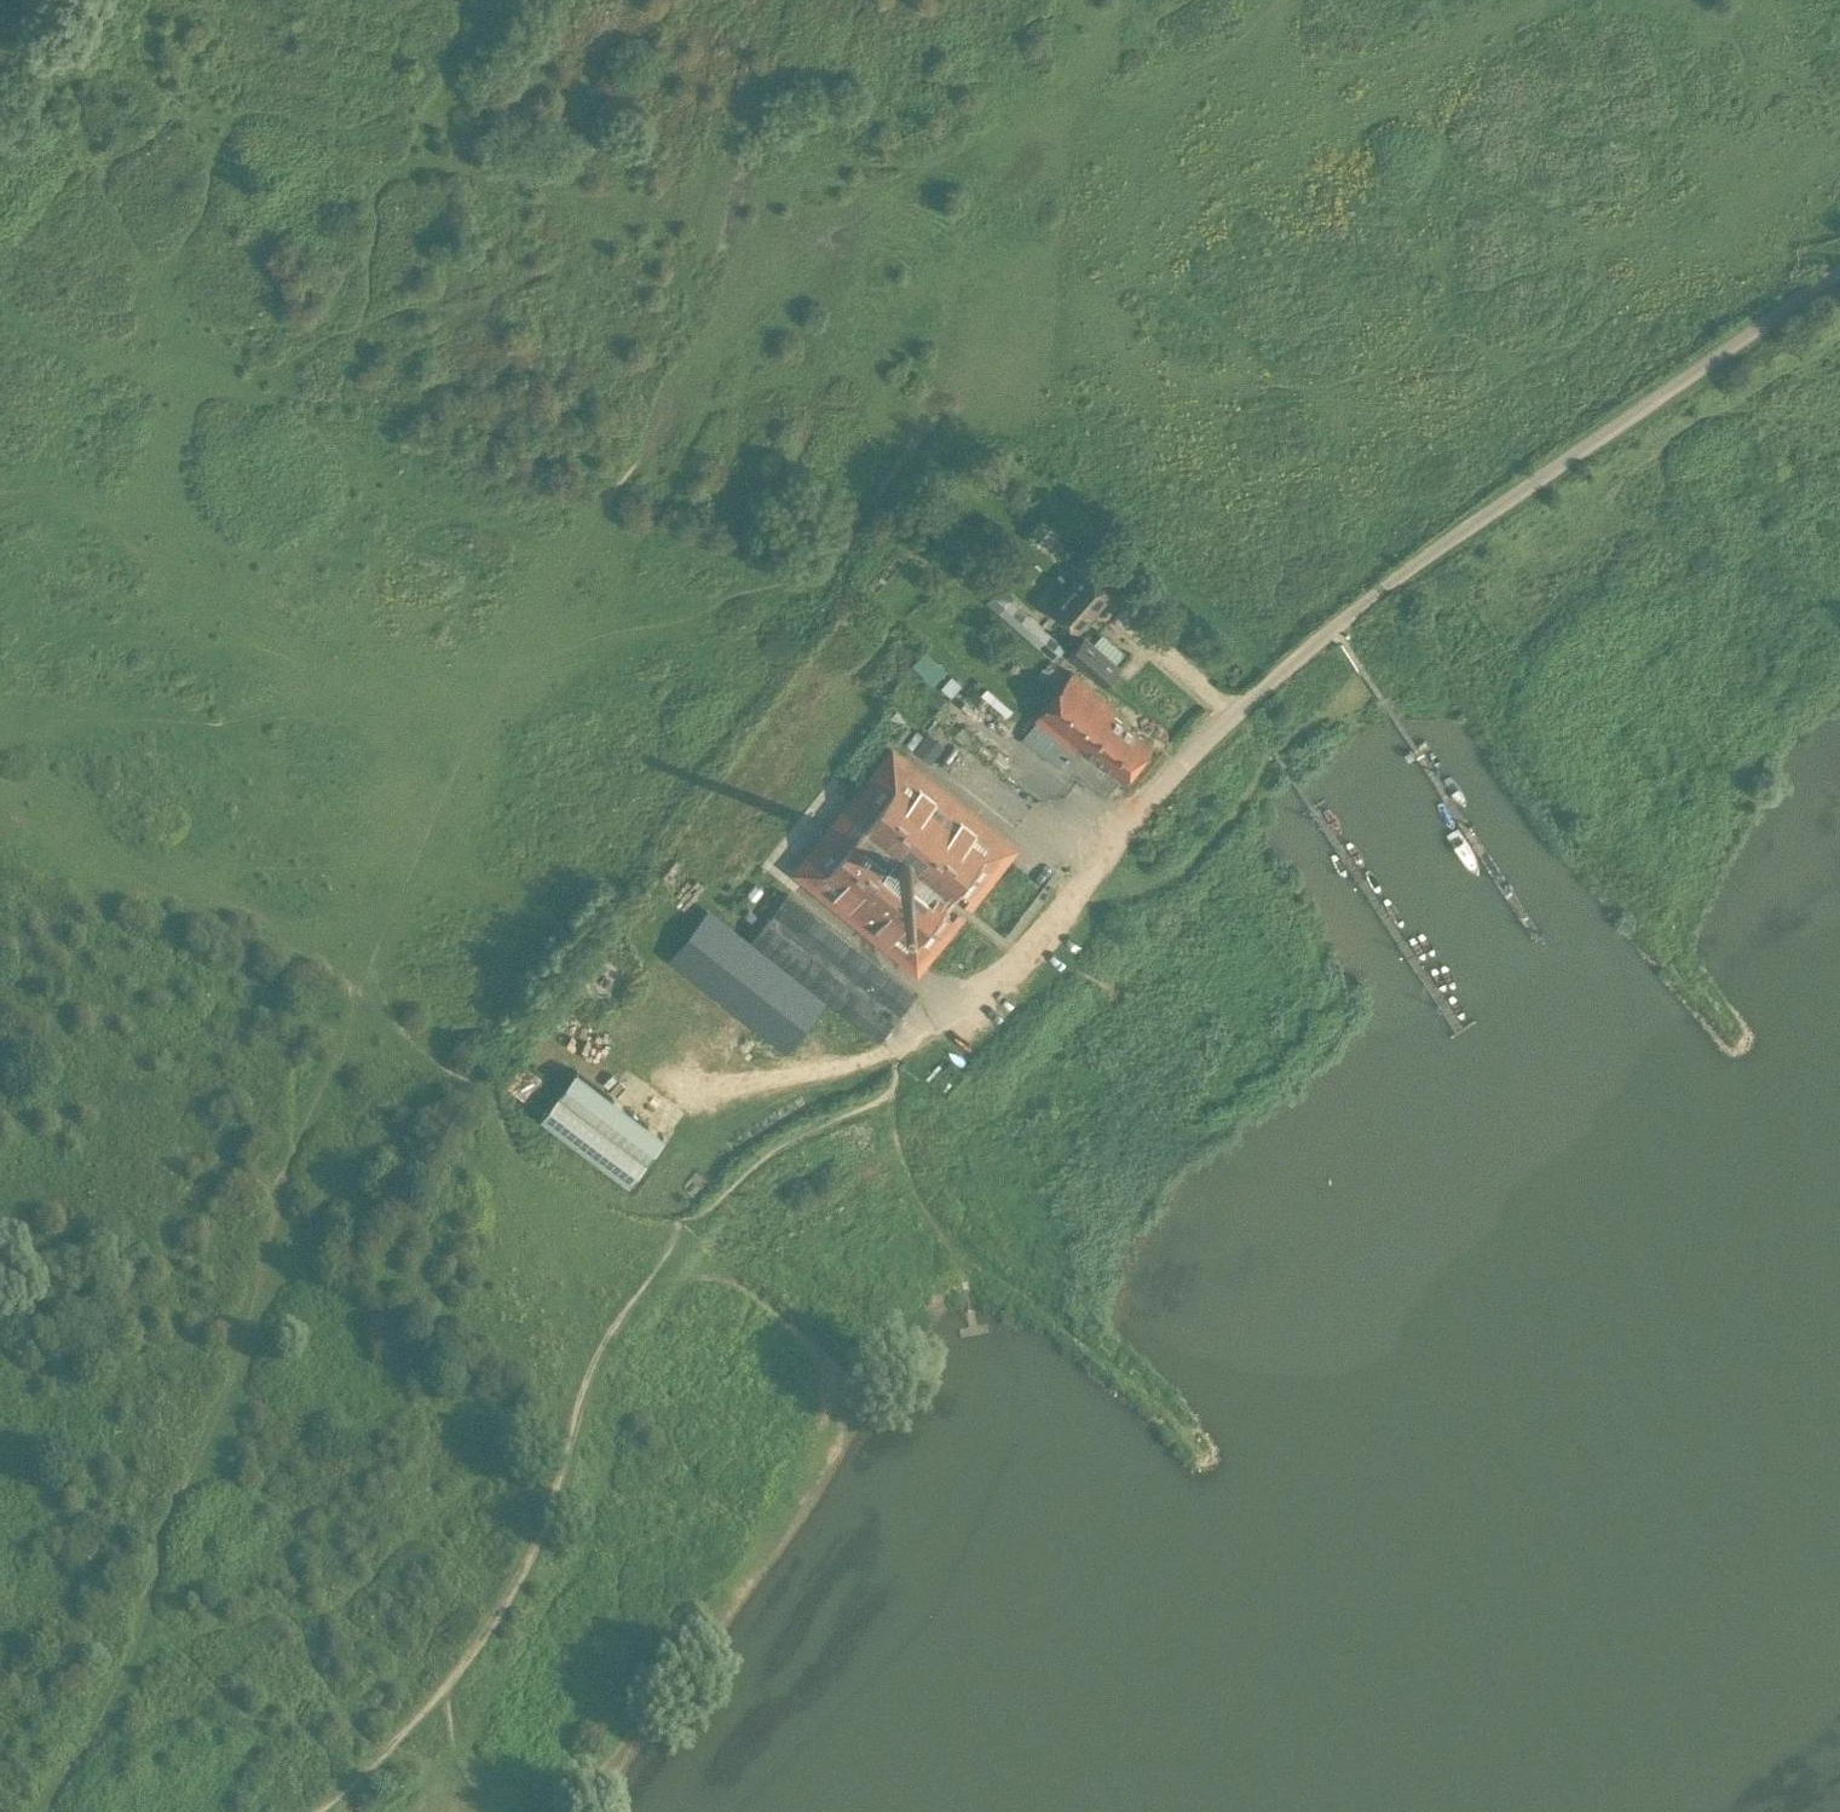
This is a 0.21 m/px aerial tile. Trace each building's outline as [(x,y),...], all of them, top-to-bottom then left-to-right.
[(1042,518),(1029,534),(1047,548),(1060,532),(1042,518)] [(1086,567),(1051,605),(1077,628),(1112,590),(1086,567)] [(1031,617),(1009,598),(1000,609),(1022,628),(1031,617)] [(1050,633),(1041,644),(1055,657),(1065,646),(1050,633)] [(1121,665),(1095,642),(1084,633),(1067,653),(1104,686),(1121,665)] [(933,681),(946,666),(925,647),(912,662),(933,681)] [(1071,671),(1035,716),(1073,746),(1077,740),(1123,776),(1150,743),(1104,707),(1109,701),(1071,671)] [(952,675),(942,687),(951,695),(961,683),(952,675)] [(929,733),(916,749),(930,760),(943,744),(929,733)] [(910,951),(956,892),(996,841),(895,761),(808,869),(910,951)] [(914,991),(787,893),(752,938),(878,1037),(914,991)] [(756,914),(749,908),(744,914),(752,919),(756,914)] [(787,1046),(823,1001),(707,910),(671,955),(787,1046)] [(505,1077),(523,1093),(541,1073),(523,1058),(505,1077)] [(576,1069),(542,1115),(629,1181),(664,1135),(576,1069)]
